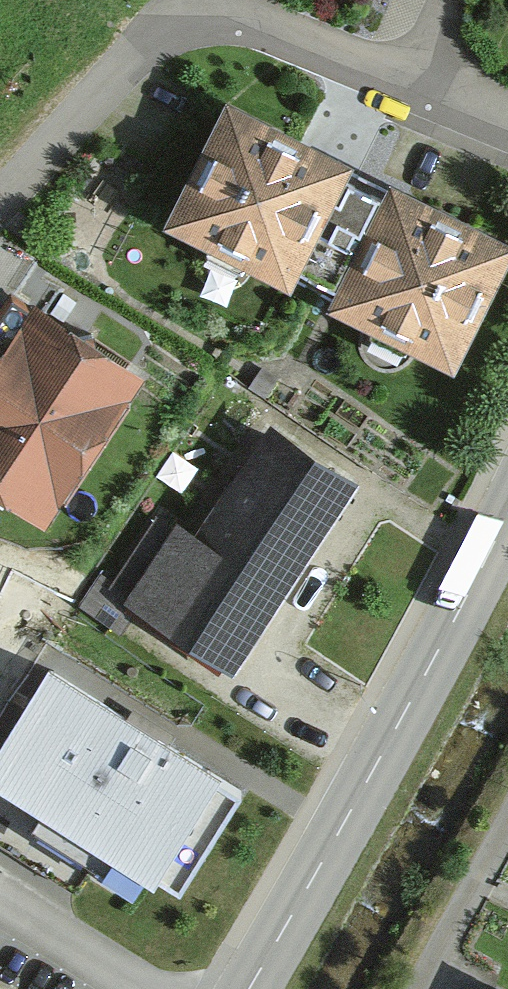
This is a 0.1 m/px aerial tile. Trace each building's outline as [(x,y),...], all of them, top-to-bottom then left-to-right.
[(503,260),(219,119),(164,229),(448,370),(503,260)] [(23,318),(0,352),(0,507),(30,527),(125,387),(23,318)] [(358,495),(271,437),(146,625),(234,683),(358,495)] [(50,683),(0,763),(0,781),(177,892),(235,799),(50,683)]
